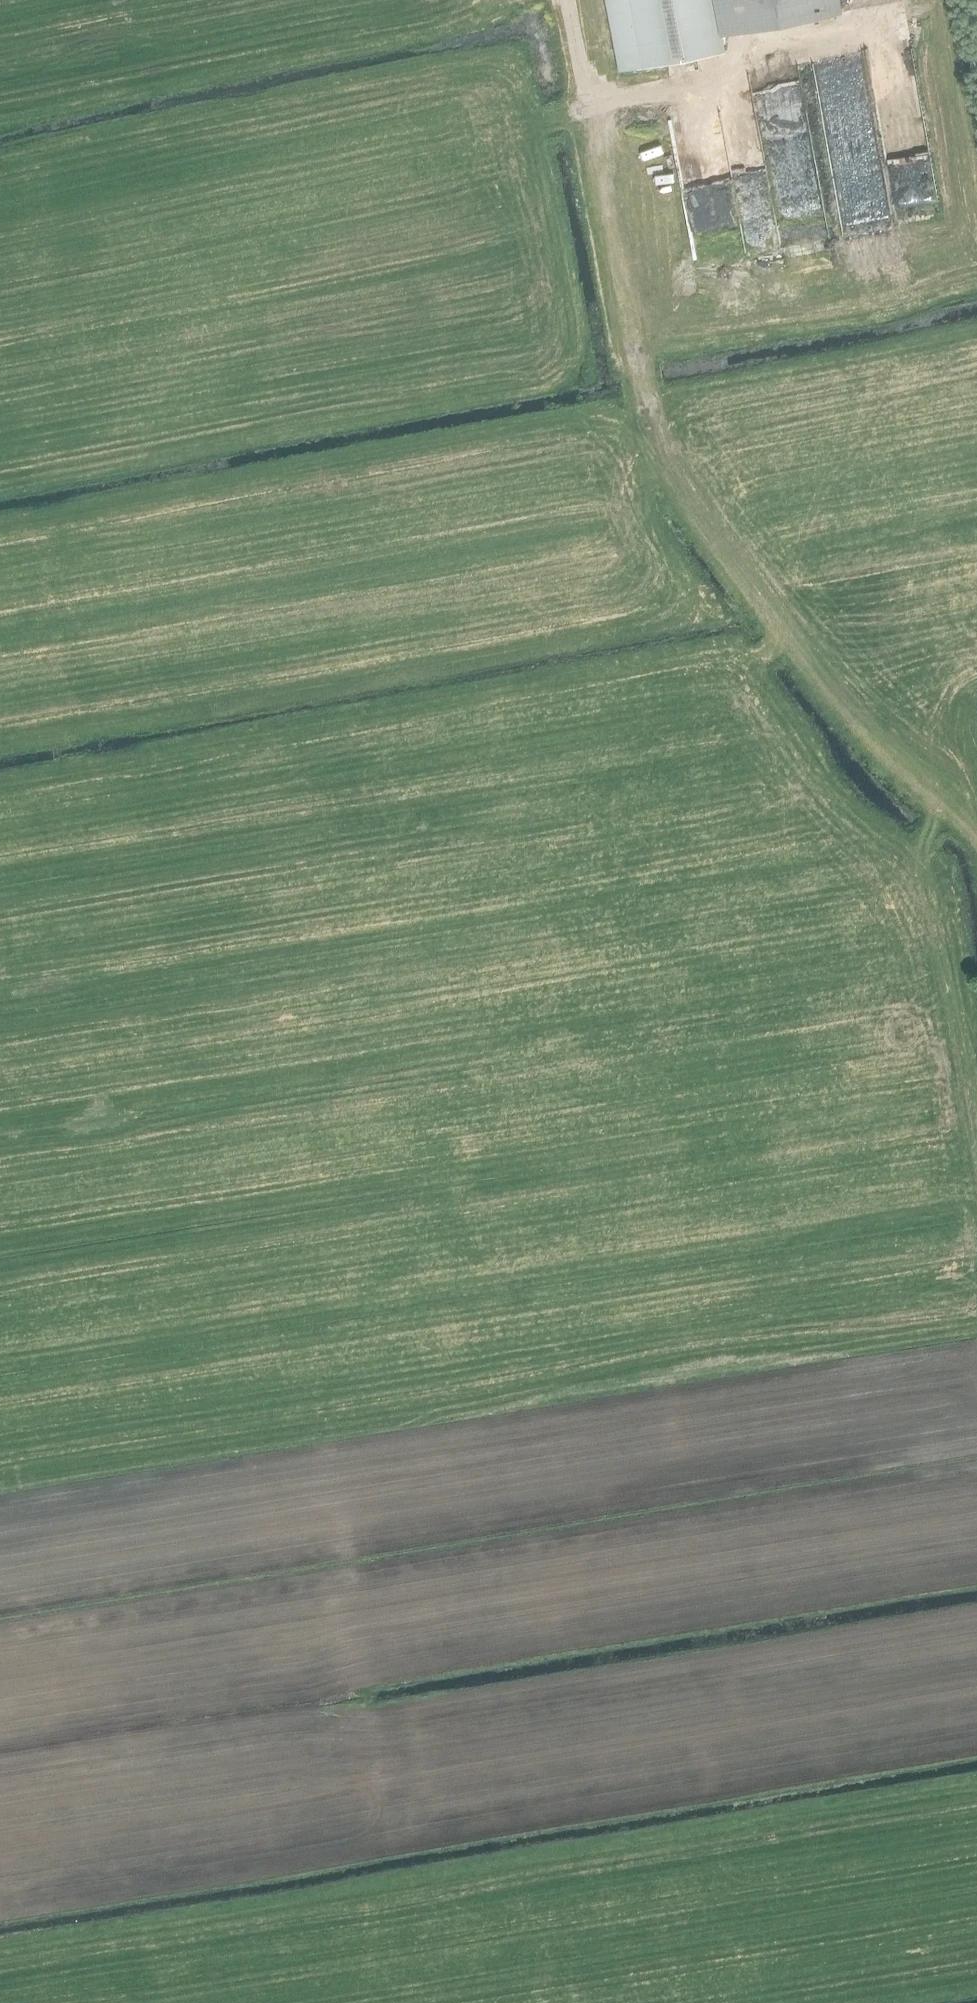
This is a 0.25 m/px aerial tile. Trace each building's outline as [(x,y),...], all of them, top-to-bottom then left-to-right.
[(622,69),(722,50),(712,0),(609,0),(622,69)] [(723,33),(840,11),(838,0),(717,0),(723,33)] [(811,113),(765,120),(783,244),(829,237),(811,113)]
